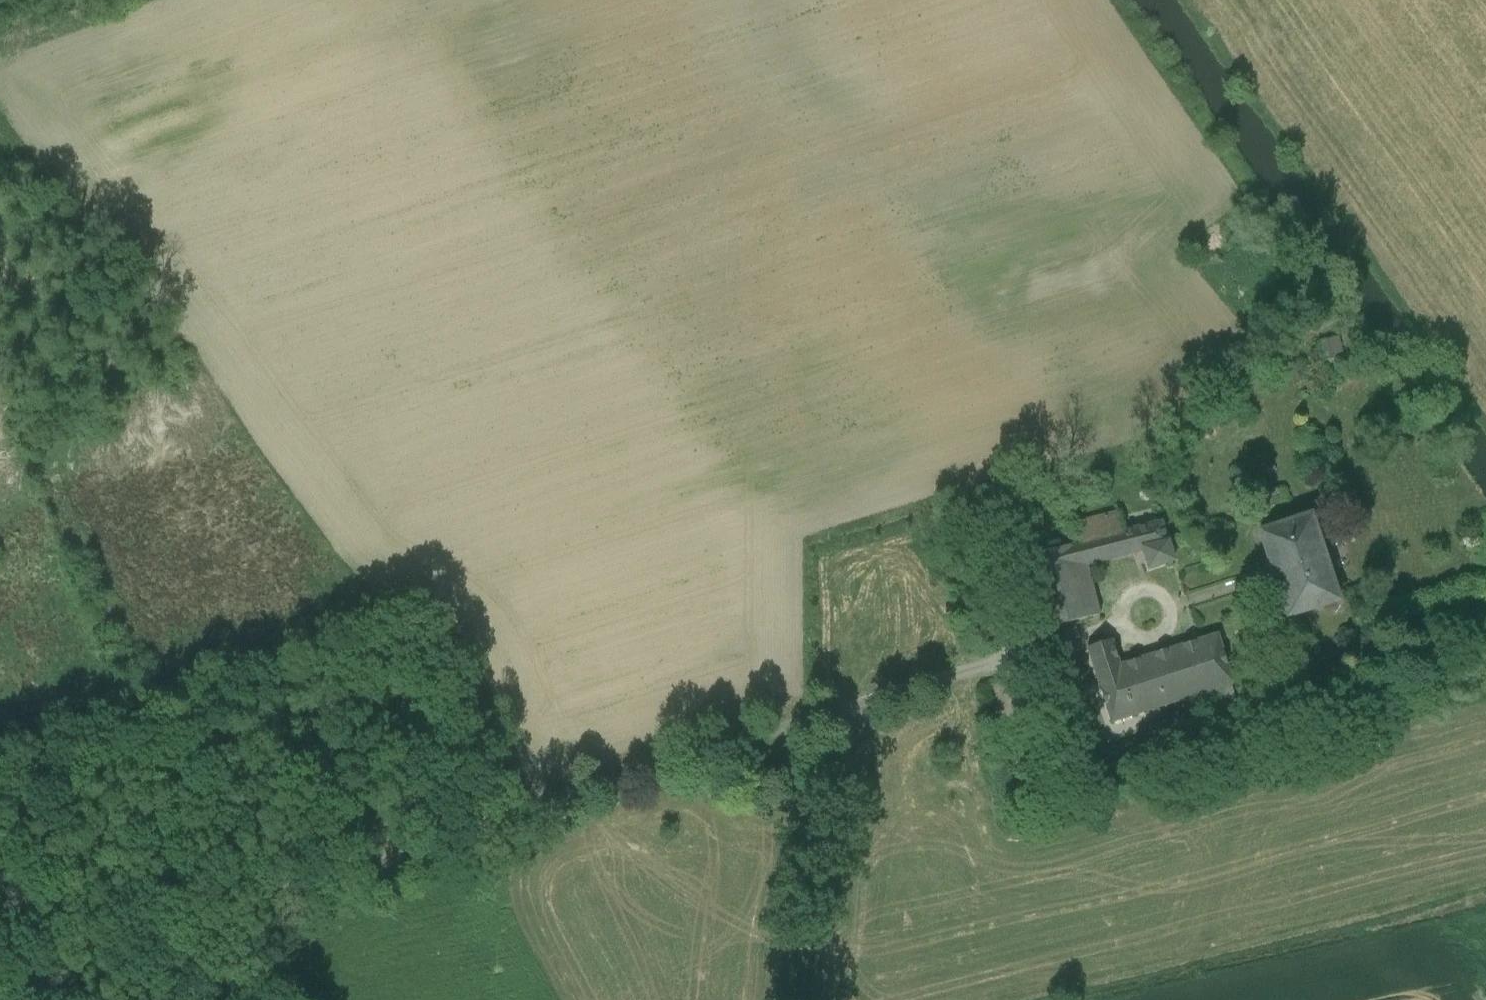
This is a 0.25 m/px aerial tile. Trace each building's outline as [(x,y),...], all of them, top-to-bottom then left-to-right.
[(1349,346),(1332,350),(1337,373),(1354,369),(1349,346)] [(1131,506),(1074,525),(1079,543),(1101,537),(1138,528),(1131,506)] [(1311,515),(1259,532),(1287,617),(1338,601),(1311,515)] [(1138,528),(1101,537),(1107,559),(1143,549),(1167,543),(1161,522),(1138,528)] [(1085,564),(1107,559),(1101,537),(1079,543),(1036,554),(1054,627),(1098,616),(1085,564)] [(1167,543),(1143,549),(1149,569),(1173,561),(1167,543)] [(1217,634),(1154,654),(1170,704),(1233,684),(1217,634)] [(1154,654),(1119,665),(1111,640),(1087,648),(1111,723),(1170,704),(1154,654)]
